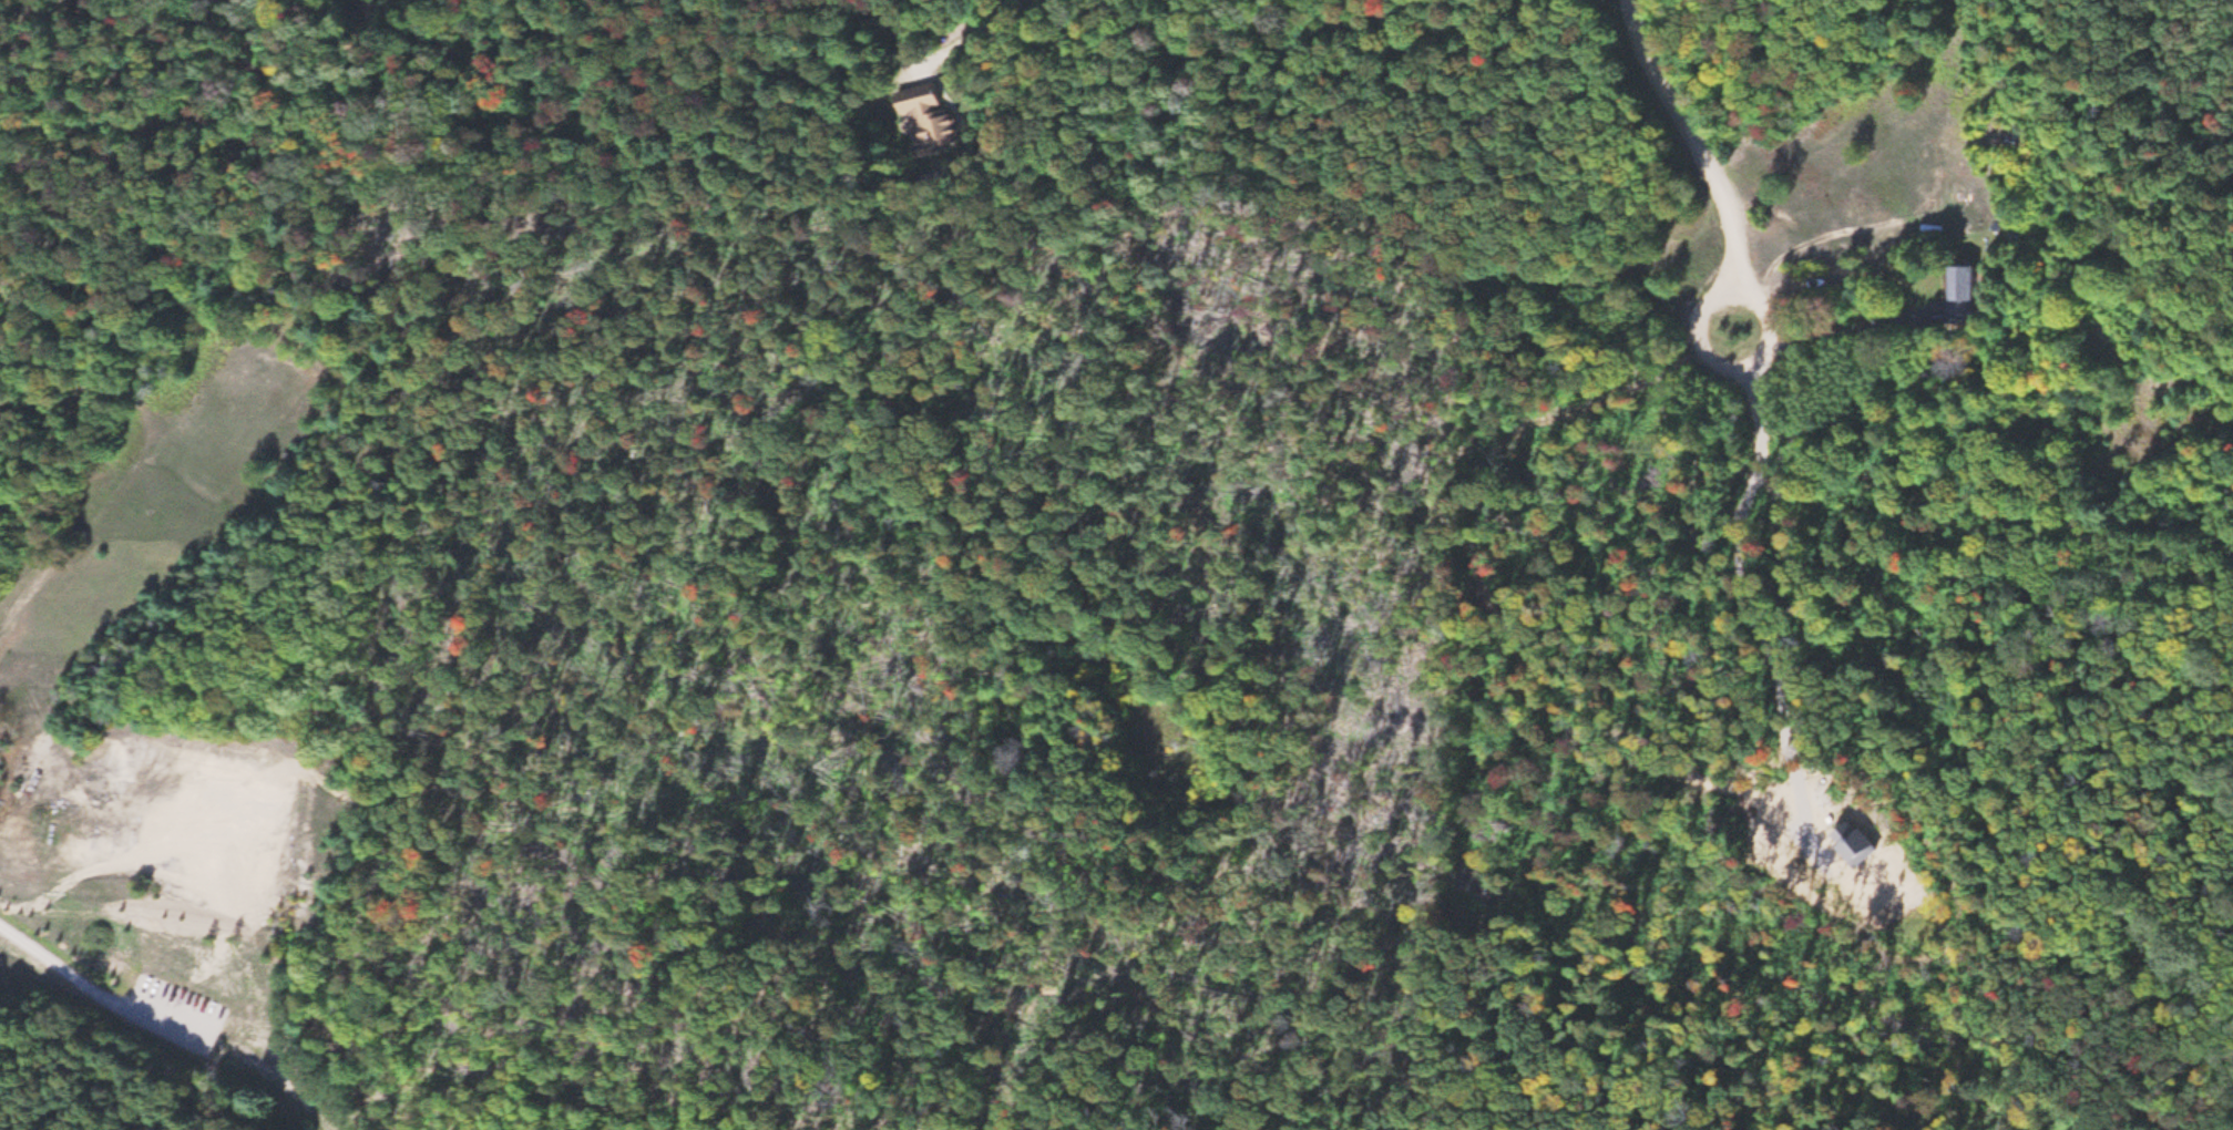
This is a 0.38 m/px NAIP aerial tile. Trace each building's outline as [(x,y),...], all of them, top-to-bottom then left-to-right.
[(903,91),(918,157),(965,146),(957,108),(947,110),(941,82),(903,91)] [(1949,322),(1980,322),(1980,266),(1949,266),(1949,322)]
